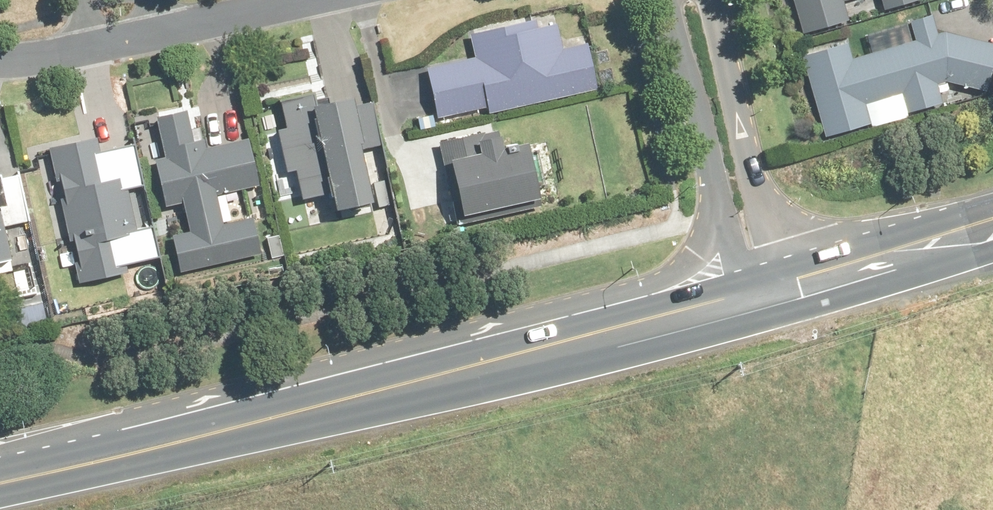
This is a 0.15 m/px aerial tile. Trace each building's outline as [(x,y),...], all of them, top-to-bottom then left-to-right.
[(803,34),(849,22),(844,2),(851,0),(794,0),(803,34)] [(883,11),(920,2),(920,0),(880,0),(883,11)] [(950,84),(987,91),(992,63),(992,46),(948,36),(940,38),(935,17),(911,23),(916,44),(852,60),(848,44),(804,55),(825,139),(944,109),(939,87),(950,84)] [(600,97),(590,42),(562,48),(556,18),(470,35),(475,60),(428,69),(438,120),(489,110),(491,118),(600,97)] [(372,204),(351,90),(262,107),(280,205),(329,195),(333,212),(372,204)] [(196,150),(188,113),(156,120),(164,158),(156,160),(167,209),(185,205),(191,233),(174,237),(181,273),(262,256),(254,220),(224,226),(218,196),(259,187),(249,139),(196,150)] [(505,158),(500,133),(448,144),(464,216),(540,200),(530,152),(505,158)] [(94,158),(90,142),(51,151),(82,284),(128,273),(127,266),(157,259),(150,229),(137,232),(127,190),(141,187),(132,149),(94,158)] [(11,262),(3,228),(33,221),(22,173),(0,178),(0,265),(11,262)] [(48,329),(44,304),(13,309),(18,334),(48,329)]
